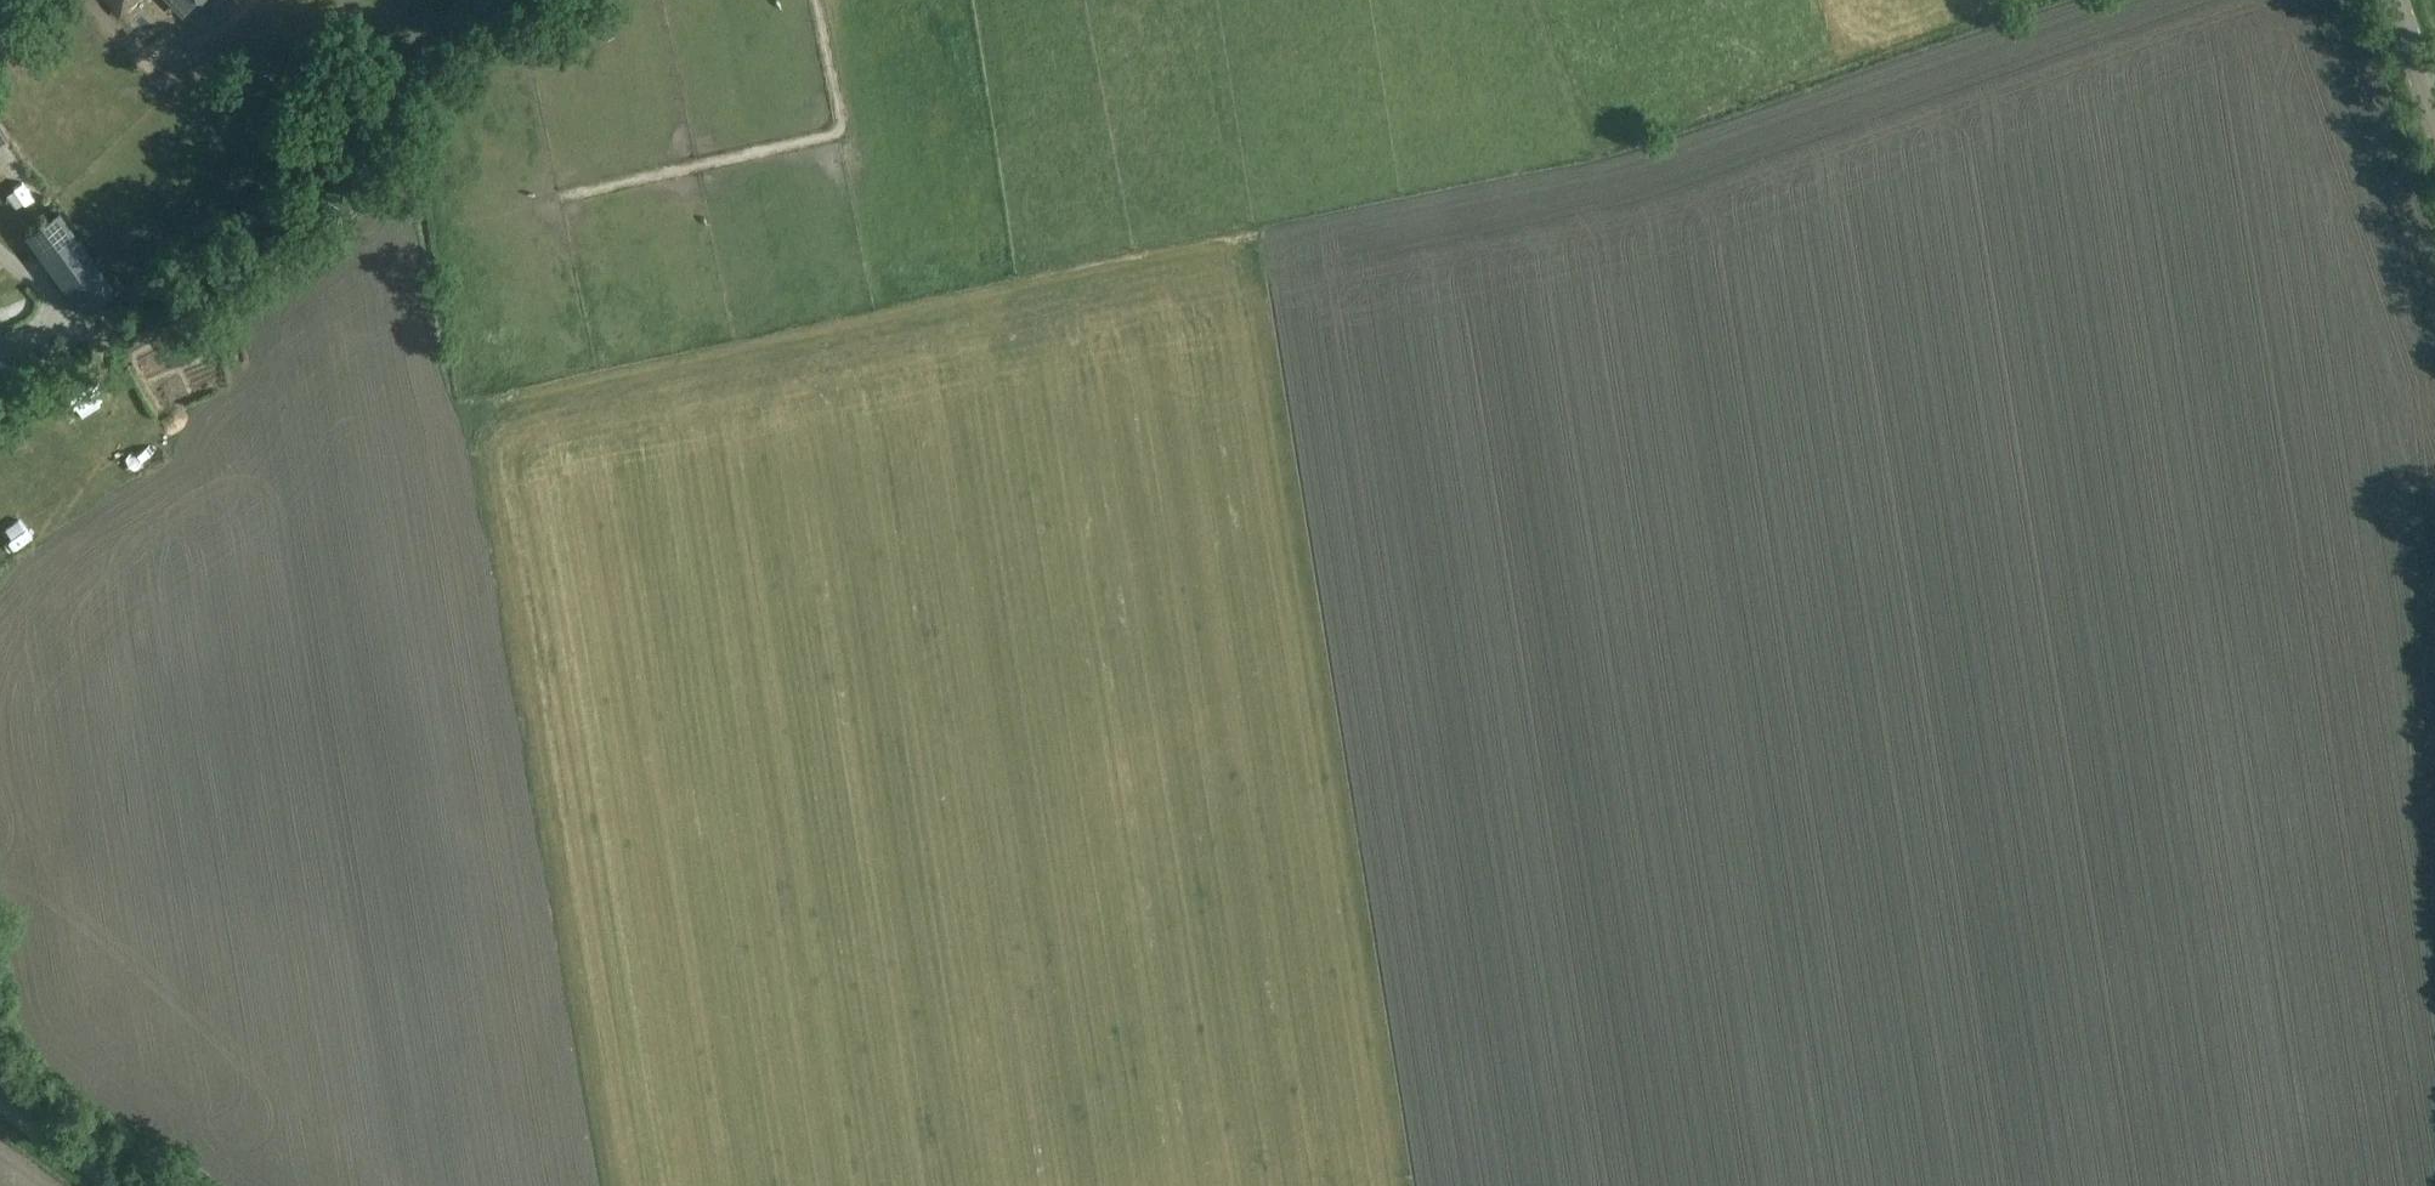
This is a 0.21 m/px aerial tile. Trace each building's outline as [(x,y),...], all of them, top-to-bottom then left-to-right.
[(137,0),(110,0),(123,13),(137,0)] [(209,4),(222,17),(239,0),(214,0),(209,4)] [(21,147),(9,127),(0,132),(0,159),(21,147)] [(17,223),(47,211),(40,191),(9,204),(17,223)] [(85,319),(121,294),(61,209),(26,234),(85,319)]
